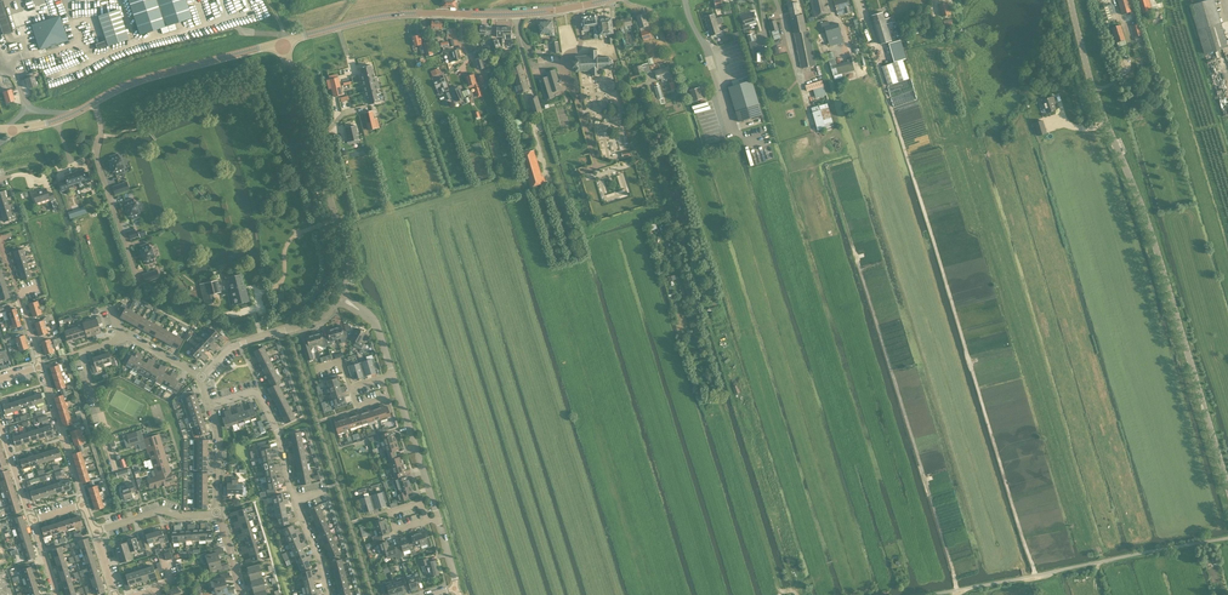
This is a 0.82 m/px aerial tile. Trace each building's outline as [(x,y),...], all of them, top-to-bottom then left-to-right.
[(140,35),(191,18),(186,0),(128,0),(140,35)] [(723,8),(722,0),(716,0),(715,0),(716,9),(723,8)] [(815,16),(830,12),(827,0),(811,0),(815,16)] [(834,0),(837,10),(844,8),(845,12),(845,13),(846,13),(850,12),(854,11),(852,6),(849,7),(847,0),(836,0),(834,0)] [(1122,15),(1132,12),(1129,0),(1118,0),(1122,15)] [(1227,46),(1214,0),(1208,0),(1190,5),(1204,53),(1227,46)] [(2,1),(0,2),(0,24),(3,34),(12,32),(2,1)] [(798,2),(789,4),(791,16),(800,14),(798,2)] [(946,2),(939,4),(942,17),(951,14),(948,2),(946,2)] [(1107,6),(1099,8),(1102,17),(1110,15),(1116,13),(1113,3),(1107,5),(1107,6)] [(108,46),(128,39),(118,10),(98,16),(106,41),(96,44),(97,49),(108,45),(108,46)] [(754,12),(742,16),(744,23),(743,23),(745,29),(750,27),(749,24),(757,22),(754,12)] [(883,13),(872,16),(880,44),(892,41),(888,28),(887,24),(889,23),(892,22),(891,18),(885,19),(883,13)] [(637,16),(641,31),(644,40),(652,37),(649,29),(650,29),(645,14),(637,16)] [(711,36),(721,33),(714,14),(705,17),(711,36)] [(800,14),(791,16),(794,33),(806,31),(803,14),(800,14)] [(587,16),(589,30),(589,27),(594,26),(595,38),(600,38),(600,35),(598,19),(598,15),(587,16)] [(40,49),(67,40),(59,17),(32,25),(40,49)] [(631,17),(617,19),(618,27),(621,26),(622,30),(632,29),(631,25),(633,25),(631,17)] [(598,19),(600,35),(614,33),(612,18),(598,19)] [(1135,24),(1132,25),(1135,37),(1134,37),(1135,41),(1138,41),(1139,42),(1142,42),(1141,39),(1144,39),(1142,35),(1138,23),(1140,23),(1138,19),(1134,21),(1135,24)] [(442,29),(443,21),(433,20),(432,28),(442,29)] [(781,38),(778,29),(776,20),(769,22),(772,31),(774,39),(781,38)] [(550,36),(554,35),(553,32),(554,32),(552,21),(539,23),(540,34),(550,33),(550,36)] [(830,25),(824,27),(830,47),(844,43),(838,23),(830,25)] [(1109,45),(1126,40),(1121,25),(1105,30),(1109,45)] [(491,34),(492,27),(481,26),(481,33),(491,34)] [(512,27),(497,27),(497,35),(497,37),(503,37),(503,39),(503,46),(512,46),(512,40),(512,27)] [(632,29),(622,30),(625,47),(635,45),(632,29)] [(806,31),(794,33),(801,68),(816,65),(809,30),(806,31)] [(941,39),(938,30),(922,34),(924,40),(934,37),(935,40),(941,39)] [(753,33),(747,35),(749,42),(755,40),(753,33)] [(413,36),(412,36),(415,46),(420,45),(420,48),(423,48),(422,44),(420,35),(416,36),(415,35),(414,36),(413,36)] [(493,50),(500,48),(497,39),(491,41),(493,50)] [(901,39),(888,43),(894,62),(906,58),(901,39)] [(430,42),(425,43),(427,56),(433,54),(430,42)] [(450,62),(461,59),(458,49),(447,53),(450,62)] [(610,67),(613,64),(613,60),(610,57),(598,58),(598,49),(591,50),(591,55),(576,56),(576,62),(574,62),(574,67),(576,67),(576,71),(592,70),(592,75),(599,75),(599,68),(610,67)] [(485,57),(476,60),(478,65),(477,66),(478,68),(479,68),(479,69),(486,67),(488,66),(485,57)] [(902,60),(881,67),(888,85),(909,78),(902,60)] [(648,63),(642,65),(645,73),(651,71),(648,63)] [(360,68),(363,80),(374,78),(371,65),(360,68)] [(520,93),(529,90),(521,65),(513,67),(520,93)] [(642,65),(633,67),(635,74),(636,76),(645,73),(642,65)] [(1139,79),(1155,75),(1152,66),(1137,70),(1139,79)] [(655,71),(657,80),(661,78),(662,82),(667,81),(666,77),(670,76),(667,68),(655,71)] [(553,92),(561,90),(558,78),(555,69),(546,72),(548,76),(539,79),(546,100),(555,97),(553,92)] [(34,77),(38,76),(36,72),(27,75),(28,78),(25,79),(28,88),(37,86),(34,77)] [(474,74),(466,76),(469,86),(470,85),(471,88),(475,86),(477,94),(481,93),(478,82),(477,82),(474,74)] [(331,89),(340,87),(338,77),(326,80),(328,90),(331,89)] [(374,78),(363,80),(365,91),(377,89),(379,88),(376,77),(374,78)] [(444,78),(434,82),(437,88),(438,92),(439,94),(443,93),(449,90),(444,78)] [(739,122),(762,114),(752,80),(728,87),(739,122)] [(807,91),(823,86),(822,81),(806,86),(807,91)] [(659,86),(655,87),(658,100),(660,99),(661,103),(661,104),(664,103),(659,86)] [(342,95),(340,87),(331,89),(333,97),(342,95)] [(457,101),(464,98),(460,87),(452,90),(454,94),(453,94),(452,95),(453,97),(454,97),(455,97),(457,101)] [(693,101),(703,98),(700,87),(690,90),(693,101)] [(377,89),(365,91),(368,104),(380,102),(377,89)] [(7,102),(14,100),(11,90),(4,92),(7,102)] [(535,113),(542,111),(537,96),(530,98),(535,113)] [(1047,112),(1056,109),(1054,103),(1055,102),(1053,97),(1043,100),(1047,112)] [(813,112),(818,130),(834,126),(828,103),(819,105),(811,108),(813,112)] [(376,128),(372,111),(364,113),(368,130),(376,128)] [(1038,136),(1047,133),(1043,121),(1034,123),(1038,136)] [(345,128),(348,142),(359,139),(355,125),(345,128)] [(531,187),(544,183),(534,150),(521,154),(531,187)] [(109,161),(113,172),(114,172),(116,175),(124,173),(122,169),(124,168),(120,157),(119,158),(117,154),(109,157),(110,161),(109,161)] [(74,173),(77,182),(86,179),(87,182),(91,181),(88,172),(84,173),(83,170),(74,173)] [(68,185),(77,182),(74,173),(65,176),(66,179),(59,182),(62,191),(69,189),(68,185)] [(112,187),(114,195),(122,192),(119,185),(112,187)] [(49,200),(54,199),(52,193),(48,194),(46,188),(39,191),(39,192),(33,194),(36,203),(49,199),(49,200)] [(8,205),(6,198),(0,200),(0,207),(8,205)] [(124,206),(128,217),(130,216),(131,220),(139,217),(138,213),(139,213),(135,202),(134,203),(133,199),(124,202),(126,205),(124,206)] [(0,211),(1,214),(2,215),(11,212),(8,205),(0,207),(0,211)] [(11,212),(2,215),(1,214),(0,214),(0,218),(3,218),(4,222),(13,219),(11,212)] [(127,232),(130,239),(137,237),(135,229),(127,232)] [(148,243),(140,246),(141,250),(140,250),(143,261),(145,261),(146,265),(154,262),(153,258),(154,258),(151,247),(149,247),(148,243)] [(14,255),(15,258),(16,259),(25,256),(22,249),(14,251),(9,252),(10,255),(14,255)] [(17,262),(18,265),(18,266),(27,263),(25,256),(16,259),(15,258),(12,259),(12,262),(17,262)] [(19,269),(20,272),(20,273),(29,270),(27,263),(18,266),(18,265),(14,266),(15,269),(19,269)] [(20,273),(20,272),(16,273),(17,276),(21,276),(23,280),(31,278),(29,270),(20,273)] [(142,275),(144,282),(152,280),(149,272),(142,275)] [(244,286),(240,274),(227,277),(231,291),(230,292),(233,305),(249,301),(245,286),(244,286)] [(6,284),(9,283),(9,281),(4,280),(3,277),(3,276),(0,277),(0,285),(5,283),(6,284)] [(217,280),(200,284),(205,305),(215,302),(213,294),(220,292),(217,280)] [(8,291),(12,290),(11,288),(7,288),(6,284),(5,283),(0,285),(0,293),(8,290),(8,291)] [(8,291),(8,290),(0,293),(0,297),(1,300),(10,298),(10,299),(14,297),(13,295),(9,295),(8,291)] [(123,303),(118,311),(122,313),(120,317),(126,320),(131,311),(134,305),(135,303),(136,301),(134,300),(129,310),(125,308),(127,306),(123,303)] [(28,304),(30,310),(39,307),(37,301),(28,304)] [(39,307),(30,310),(32,317),(41,314),(39,307)] [(11,319),(18,317),(15,308),(5,312),(8,320),(11,319)] [(132,324),(137,314),(131,311),(126,320),(132,324)] [(137,327),(143,317),(137,314),(132,324),(137,327)] [(82,324),(83,326),(86,336),(87,338),(92,336),(94,340),(97,339),(95,335),(101,333),(98,324),(102,323),(100,316),(96,318),(96,319),(82,324)] [(21,326),(18,317),(11,319),(13,325),(10,326),(11,329),(21,326)] [(143,330),(148,320),(143,317),(137,327),(143,330)] [(34,323),(36,329),(45,327),(43,320),(34,323)] [(149,333),(154,324),(148,320),(143,330),(149,333)] [(155,336),(160,327),(154,324),(149,333),(155,336)] [(337,326),(333,327),(337,339),(340,338),(341,343),(344,342),(344,341),(348,339),(346,331),(345,331),(342,332),(341,329),(340,325),(337,326)] [(76,328),(80,338),(86,336),(83,326),(76,328)] [(45,327),(36,329),(38,336),(47,333),(45,327)] [(160,339),(166,330),(160,327),(155,336),(160,339)] [(334,340),(337,339),(333,327),(330,329),(329,328),(326,329),(329,337),(325,338),(328,346),(332,344),(334,341),(334,340)] [(73,340),(80,338),(76,328),(70,330),(73,340)] [(361,341),(365,333),(357,328),(351,339),(356,341),(353,346),(360,350),(364,343),(361,341)] [(213,329),(208,334),(216,341),(218,338),(222,342),(224,340),(213,329)] [(67,342),(73,340),(70,330),(64,332),(67,342)] [(166,343),(171,333),(166,330),(160,339),(166,343)] [(323,347),(328,346),(325,338),(322,339),(319,331),(316,332),(316,333),(312,334),(316,345),(319,344),(323,347)] [(172,346),(177,336),(171,333),(166,343),(172,346)] [(216,341),(208,334),(204,339),(215,349),(217,347),(213,344),(216,341)] [(304,344),(302,345),(307,361),(313,359),(311,351),(313,347),(313,346),(316,345),(312,334),(309,335),(309,334),(305,335),(308,343),(304,344)] [(15,338),(17,345),(26,342),(24,335),(15,338)] [(183,340),(177,336),(172,346),(178,349),(183,340)] [(40,342),(43,348),(51,346),(49,339),(40,342)] [(204,339),(200,344),(207,350),(209,348),(213,351),(215,349),(204,339)] [(26,342),(17,345),(19,351),(28,348),(26,342)] [(207,350),(200,344),(195,348),(206,359),(208,357),(204,353),(207,350)] [(51,346),(43,348),(45,355),(54,352),(51,346)] [(254,351),(257,357),(266,353),(263,347),(254,351)] [(206,359),(195,348),(191,353),(194,356),(198,360),(200,357),(204,361),(206,359)] [(132,368),(140,354),(137,352),(134,357),(131,355),(129,359),(126,357),(122,364),(126,366),(126,365),(132,368)] [(6,353),(0,355),(0,358),(3,357),(5,361),(9,360),(6,353)] [(108,353),(100,355),(103,364),(111,362),(113,368),(117,366),(114,358),(111,359),(108,353)] [(257,357),(259,363),(269,358),(266,353),(257,357)] [(131,371),(137,374),(138,371),(143,362),(140,360),(143,355),(140,354),(132,368),(131,371)] [(95,365),(91,366),(94,373),(97,372),(96,367),(99,366),(99,367),(100,368),(104,367),(103,364),(100,355),(93,358),(95,365)] [(259,363),(262,369),(272,364),(269,358),(259,363)] [(373,358),(367,360),(371,374),(376,372),(375,369),(376,368),(373,358)] [(144,374),(152,360),(149,359),(146,363),(143,362),(138,371),(144,374)] [(144,374),(150,378),(155,368),(152,367),(155,362),(152,360),(144,374)] [(360,362),(358,363),(361,371),(365,369),(367,375),(371,374),(367,360),(362,362),(360,362)] [(358,363),(354,364),(358,378),(362,377),(363,378),(365,377),(367,376),(367,375),(365,369),(361,371),(358,363)] [(262,369),(265,375),(275,370),(272,364),(262,369)] [(354,364),(348,366),(351,376),(352,376),(353,379),(358,378),(354,364)] [(50,368),(52,375),(61,373),(58,365),(50,368)] [(156,381),(163,367),(160,365),(158,370),(155,368),(150,378),(156,381)] [(162,384),(167,375),(164,373),(167,369),(163,367),(156,381),(162,384)] [(265,375),(268,381),(278,376),(275,370),(265,375)] [(162,384),(168,387),(175,373),(173,372),(170,376),(167,375),(162,384)] [(52,375),(55,382),(63,380),(61,373),(52,375)] [(175,373),(168,387),(173,390),(172,392),(176,394),(180,387),(177,385),(179,381),(175,380),(178,375),(175,373)] [(329,387),(339,384),(338,380),(339,380),(337,374),(325,377),(329,387)] [(278,376),(268,381),(271,387),(278,384),(281,382),(278,376)] [(63,380),(55,382),(57,390),(60,389),(61,391),(65,390),(64,388),(65,387),(63,380)] [(271,395),(281,390),(278,384),(271,387),(268,388),(271,395)] [(330,393),(345,388),(345,386),(340,387),(339,384),(329,387),(330,393)] [(739,384),(733,387),(735,394),(741,392),(739,384)] [(332,399),(343,396),(341,393),(346,391),(345,388),(330,393),(332,399)] [(283,396),(281,390),(271,395),(274,400),(283,396)] [(57,405),(65,402),(64,398),(67,397),(65,391),(61,393),(62,395),(54,398),(57,405)] [(182,403),(196,398),(194,393),(193,391),(186,393),(187,395),(181,398),(182,403)] [(41,393),(33,396),(36,404),(44,402),(42,398),(41,393)] [(33,396),(25,398),(28,407),(36,404),(33,396)] [(286,401),(283,396),(274,400),(277,406),(286,401)] [(344,399),(343,396),(332,399),(335,409),(347,405),(345,399),(344,399)] [(25,398),(18,401),(21,409),(28,407),(25,398)] [(182,403),(184,407),(197,403),(196,398),(182,403)] [(18,401),(10,403),(13,412),(21,409),(18,401)] [(289,407),(286,401),(277,406),(280,412),(289,407)] [(59,412),(67,410),(65,402),(57,405),(59,412)] [(13,412),(10,403),(2,406),(5,414),(13,412)] [(185,412),(199,408),(197,403),(184,407),(185,412)] [(247,410),(250,419),(256,417),(252,403),(249,404),(250,409),(247,410)] [(380,419),(379,419),(380,421),(391,417),(388,406),(384,408),(383,404),(379,405),(380,407),(376,408),(380,419)] [(244,421),(250,419),(247,410),(244,411),(242,406),(239,407),(244,421)] [(234,414),(237,423),(244,421),(239,407),(236,408),(238,413),(234,414)] [(292,413),(289,407),(280,412),(282,418),(292,413)] [(380,419),(376,408),(373,409),(373,407),(370,408),(374,420),(379,419),(380,419)] [(185,412),(187,417),(200,413),(199,408),(185,412)] [(368,411),(365,412),(368,422),(374,420),(370,408),(367,409),(368,411)] [(61,419),(70,417),(67,410),(59,412),(61,419)] [(226,411),(231,425),(237,423),(234,414),(231,415),(229,410),(226,411)] [(225,427),(231,425),(226,411),(224,412),(225,417),(222,418),(225,427)] [(358,412),(362,424),(368,422),(365,412),(361,413),(361,411),(358,412)] [(356,415),(353,416),(356,426),(362,424),(358,412),(355,412),(356,415)] [(188,422),(202,418),(200,413),(187,417),(188,422)] [(295,419),(292,413),(282,418),(285,424),(295,419)] [(346,415),(350,428),(356,426),(353,416),(350,417),(349,414),(346,415)] [(341,420),(344,430),(345,432),(345,433),(347,433),(346,429),(350,428),(346,415),(343,416),(344,418),(341,420)] [(72,424),(70,417),(61,419),(64,427),(71,424),(72,427),(76,426),(75,423),(72,424)] [(190,427),(203,423),(202,418),(188,422),(190,427)] [(344,430),(341,420),(337,421),(337,418),(333,419),(338,434),(345,432),(344,430)] [(203,423),(190,427),(192,432),(193,436),(197,435),(197,436),(206,433),(206,431),(205,428),(203,423)] [(51,425),(43,428),(46,436),(54,434),(51,425)] [(73,439),(81,436),(79,429),(77,430),(76,427),(72,428),(73,431),(70,432),(73,439)] [(43,428),(35,430),(38,439),(46,436),(43,428)] [(35,430),(28,432),(31,441),(38,439),(35,430)] [(166,483),(174,481),(159,434),(163,433),(143,439),(140,430),(126,435),(130,447),(138,444),(139,447),(143,449),(145,448),(147,454),(149,454),(154,471),(151,472),(153,477),(147,479),(150,488),(153,487),(154,489),(159,487),(158,486),(161,485),(161,486),(166,485),(166,483)] [(28,432),(20,435),(23,443),(31,441),(28,432)] [(289,434),(291,440),(301,438),(300,432),(289,434)] [(387,433),(378,435),(380,442),(383,441),(385,445),(396,442),(394,434),(388,436),(387,433)] [(23,443),(20,435),(12,437),(15,446),(23,443)] [(83,444),(81,436),(73,439),(75,446),(78,445),(78,448),(82,447),(82,444),(83,444)] [(301,438),(291,440),(292,447),(303,445),(301,438)] [(386,450),(383,451),(385,457),(394,455),(395,454),(394,450),(399,449),(396,442),(385,445),(386,450)] [(259,457),(277,454),(276,451),(271,452),(270,448),(269,445),(257,447),(258,451),(260,451),(261,456),(259,457)] [(303,445),(292,447),(293,453),(304,451),(303,445)] [(58,448),(50,450),(53,459),(61,456),(58,448)] [(80,452),(72,454),(75,462),(83,459),(81,452),(84,451),(83,448),(79,450),(80,452)] [(50,450),(43,453),(45,461),(53,459),(50,450)] [(304,451),(293,453),(295,460),(305,457),(304,451)] [(43,453),(35,455),(38,464),(45,461),(43,453)] [(277,457),(277,454),(259,457),(259,458),(261,458),(262,463),(273,461),(272,458),(277,457)] [(35,455),(27,457),(30,466),(38,464),(35,455)] [(394,455),(385,457),(387,464),(390,463),(392,467),(403,463),(401,456),(396,458),(395,458),(394,455)] [(30,466),(27,457),(19,460),(22,469),(30,466)] [(305,457),(295,460),(296,466),(307,464),(305,457)] [(83,459),(75,462),(77,469),(85,466),(83,459)] [(273,465),(273,461),(262,463),(263,469),(262,470),(279,467),(279,464),(273,465)] [(393,471),(390,472),(392,479),(401,476),(399,473),(406,471),(403,463),(392,467),(393,471)] [(307,464),(296,466),(297,472),(308,470),(307,464)] [(85,466),(77,469),(79,476),(88,473),(85,466)] [(280,470),(279,467),(262,470),(262,471),(264,471),(265,477),(275,475),(275,471),(280,470)] [(11,478),(8,470),(5,471),(0,472),(0,480),(0,481),(11,478)] [(308,470),(297,472),(299,479),(309,477),(308,470)] [(88,473),(79,476),(82,484),(82,483),(89,481),(90,483),(90,484),(90,483),(94,482),(93,479),(90,480),(88,473)] [(275,475),(265,477),(266,482),(265,483),(265,484),(282,480),(282,477),(276,478),(275,475)] [(234,493),(234,477),(231,477),(231,483),(227,483),(227,487),(223,487),(223,495),(227,495),(227,493),(234,493)] [(238,477),(234,477),(234,493),(241,493),(241,495),(246,495),(246,487),(242,487),(242,483),(238,483),(238,477)] [(309,477),(299,479),(300,486),(311,483),(309,477)] [(396,479),(393,480),(396,490),(398,489),(410,485),(408,479),(403,481),(402,477),(396,479)] [(14,487),(11,478),(0,481),(0,484),(1,483),(3,490),(14,487)] [(68,480),(60,482),(63,491),(71,488),(68,480)] [(283,484),(282,480),(265,484),(265,485),(267,484),(268,490),(266,490),(267,494),(275,492),(275,489),(278,488),(278,485),(283,484)] [(60,482),(53,485),(55,493),(63,491),(60,482)] [(132,482),(125,484),(126,488),(122,490),(125,501),(133,498),(137,497),(132,482)] [(91,487),(88,488),(91,496),(99,493),(97,486),(97,485),(95,486),(95,484),(94,484),(90,485),(91,487)] [(53,485),(45,487),(48,495),(55,493),(53,485)] [(398,489),(396,490),(397,494),(399,501),(406,499),(409,498),(408,493),(412,492),(410,485),(398,489)] [(6,498),(16,495),(14,487),(3,490),(2,490),(2,492),(4,492),(6,498)] [(45,487),(37,489),(40,498),(48,495),(45,487)] [(40,498),(37,489),(29,492),(32,500),(40,498)] [(383,491),(377,493),(381,507),(386,506),(385,502),(386,501),(383,491)] [(99,493),(91,496),(93,503),(101,500),(99,493)] [(377,493),(368,496),(371,504),(375,502),(377,508),(381,507),(377,493)] [(273,504),(288,501),(287,498),(283,499),(282,494),(271,497),(273,504)] [(8,506),(19,503),(16,495),(6,498),(4,498),(5,501),(7,500),(8,506)] [(368,496),(364,498),(368,511),(373,510),(373,511),(375,510),(377,510),(377,508),(375,502),(371,504),(368,496)] [(364,498),(358,499),(361,509),(362,509),(364,513),(368,511),(364,498)] [(101,500),(93,503),(95,510),(104,508),(101,500)] [(275,511),(285,509),(284,505),(288,504),(288,501),(273,504),(275,511)] [(21,512),(19,503),(8,506),(7,507),(8,509),(9,509),(11,515),(21,512)] [(309,509),(311,515),(321,511),(318,505),(309,509)] [(237,517),(247,515),(245,508),(230,513),(231,516),(236,514),(237,517)] [(276,518),(291,515),(290,513),(286,514),(285,509),(275,511),(276,518)] [(321,511),(311,515),(314,521),(324,517),(321,511)] [(249,521),(247,515),(237,517),(238,521),(233,523),(234,525),(249,521)] [(291,517),(291,515),(276,518),(278,526),(288,524),(287,518),(291,517)] [(23,516),(11,519),(12,521),(13,521),(15,527),(25,524),(23,516)] [(80,516),(72,518),(75,527),(83,524),(80,516)] [(324,517),(314,521),(317,527),(326,523),(324,517)] [(72,518),(64,521),(67,529),(75,527),(72,518)] [(376,530),(387,526),(386,522),(385,522),(385,520),(374,523),(376,530)] [(67,529),(64,521),(57,523),(59,532),(67,529)] [(241,530),(250,527),(249,521),(234,525),(235,528),(240,526),(241,530)] [(204,523),(205,538),(212,538),(211,528),(208,529),(207,522),(204,523)] [(57,523),(49,526),(52,534),(59,532),(57,523)] [(326,523),(317,527),(319,533),(329,529),(326,523)] [(28,532),(25,524),(15,527),(13,527),(14,530),(15,529),(17,535),(28,532)] [(286,536),(299,530),(298,528),(294,530),(292,525),(282,529),(286,536)] [(52,534),(49,526),(41,528),(44,537),(52,534)] [(375,541),(383,539),(382,535),(389,533),(388,531),(389,530),(387,526),(376,530),(378,535),(372,537),(373,542),(375,541)] [(238,537),(252,533),(250,527),(241,530),(242,533),(237,534),(238,537)] [(329,529),(319,533),(322,539),(332,535),(329,529)] [(153,532),(157,544),(161,543),(160,540),(164,539),(165,543),(169,542),(166,534),(163,535),(161,530),(153,532)] [(288,543),(298,539),(296,535),(300,533),(299,530),(286,536),(288,543)] [(416,532),(421,546),(427,544),(428,547),(432,546),(429,537),(425,538),(423,531),(421,532),(421,531),(416,532)] [(20,544),(31,540),(28,532),(17,535),(16,536),(17,538),(18,538),(20,544)] [(154,545),(157,544),(153,532),(145,534),(147,540),(143,541),(146,549),(149,547),(148,544),(153,542),(154,545)] [(410,535),(412,542),(408,543),(410,549),(409,549),(410,551),(415,549),(414,548),(421,546),(416,532),(412,534),(410,535)] [(245,542),(254,539),(252,533),(238,537),(239,540),(244,539),(245,542)] [(332,535),(322,539),(325,545),(334,541),(332,535)] [(401,545),(398,546),(400,554),(401,557),(404,556),(403,551),(409,549),(410,549),(408,543),(406,536),(399,538),(401,545)] [(78,541),(81,549),(90,546),(87,538),(78,541)] [(126,541),(127,542),(130,552),(139,549),(140,553),(144,552),(141,540),(137,542),(136,538),(126,541)] [(242,550),(256,546),(254,539),(245,542),(246,546),(241,547),(242,550)] [(291,550),(305,544),(304,542),(300,543),(298,539),(288,543),(291,550)] [(384,542),(383,539),(375,541),(376,545),(378,544),(381,553),(385,552),(388,546),(387,541),(384,542)] [(21,546),(23,552),(33,549),(31,540),(20,544),(19,544),(20,546),(21,546)] [(334,541),(325,545),(327,551),(337,547),(334,541)] [(132,559),(130,552),(127,542),(121,544),(120,542),(115,543),(115,546),(120,563),(132,559)] [(294,556),(304,552),(302,548),(306,546),(305,544),(291,550),(294,556)] [(388,546),(385,552),(387,556),(396,554),(396,555),(400,554),(398,546),(394,547),(393,544),(388,546)] [(54,557),(63,554),(61,546),(52,549),(54,557)] [(81,549),(83,556),(92,554),(90,546),(81,549)] [(249,555),(258,552),(256,546),(242,550),(243,553),(248,551),(249,555)] [(206,553),(201,554),(203,564),(208,563),(219,560),(218,556),(224,554),(222,547),(213,550),(214,553),(206,555),(206,553)] [(337,547),(327,551),(330,557),(340,553),(337,547)] [(33,549),(23,552),(21,552),(22,554),(23,554),(25,561),(36,557),(33,549)] [(260,558),(258,552),(249,555),(250,558),(245,560),(246,563),(260,558)] [(297,563),(310,557),(310,555),(306,557),(304,552),(294,556),(297,563)] [(57,565),(65,562),(63,554),(54,557),(57,565)] [(83,556),(86,564),(94,561),(92,554),(83,556)] [(311,559),(310,557),(297,563),(300,570),(310,566),(308,561),(311,559)] [(429,562),(427,558),(419,560),(420,566),(426,565),(429,577),(439,575),(435,560),(429,562)] [(333,568),(343,565),(341,559),(331,561),(333,568)] [(219,560),(208,563),(210,570),(218,568),(219,571),(228,569),(226,562),(220,564),(219,560)] [(86,564),(88,572),(97,569),(94,561),(86,564)] [(59,572),(68,570),(65,562),(57,565),(59,572)] [(247,567),(248,574),(260,571),(258,564),(247,567)] [(344,572),(343,565),(333,568),(334,574),(344,572)] [(24,577),(33,574),(31,566),(22,569),(24,577)] [(146,568),(149,579),(156,577),(158,581),(161,580),(157,568),(154,569),(153,566),(146,568)] [(143,581),(149,579),(146,568),(139,570),(143,581)] [(88,572),(90,579),(99,577),(97,569),(88,572)] [(62,580),(70,577),(68,570),(59,572),(62,580)] [(136,583),(143,581),(139,570),(132,572),(136,583)] [(302,580),(317,577),(316,574),(312,575),(311,570),(301,573),(302,580)] [(260,571),(248,574),(250,580),(262,577),(260,571)] [(129,586),(136,583),(132,572),(126,575),(127,578),(122,579),(126,591),(130,590),(129,586)] [(214,587),(225,584),(224,580),(230,579),(229,572),(220,574),(221,577),(212,579),(214,587)] [(346,578),(344,572),(334,574),(336,581),(346,578)] [(411,574),(406,576),(407,579),(411,590),(415,589),(415,590),(419,589),(417,584),(416,582),(420,581),(417,572),(411,574)] [(27,585),(36,582),(33,574),(24,577),(27,585)] [(64,588),(73,585),(70,577),(62,580),(64,588)] [(90,579),(93,587),(102,584),(99,577),(90,579)] [(262,577),(250,580),(252,586),(263,583),(262,577)] [(304,587),(314,585),(313,580),(317,579),(317,577),(302,580),(304,587)] [(397,594),(401,594),(402,594),(401,594),(402,594),(405,594),(402,586),(406,585),(403,577),(397,579),(398,582),(393,583),(397,594)] [(348,584),(346,578),(336,581),(337,587),(348,584)] [(29,593),(38,590),(36,582),(27,585),(29,593)] [(393,583),(389,584),(388,582),(382,584),(384,592),(388,591),(389,594),(397,594),(393,583)] [(263,583),(252,586),(253,593),(265,590),(263,583)] [(102,584),(93,587),(95,594),(104,592),(102,584)] [(225,584),(214,587),(216,594),(225,593),(225,594),(228,594),(234,593),(232,587),(227,588),(225,584)] [(349,591),(348,584),(337,587),(339,593),(349,591)] [(75,593),(73,585),(64,588),(66,594),(67,594),(75,593)] [(306,594),(320,591),(320,589),(315,590),(314,585),(304,587),(306,594)]
